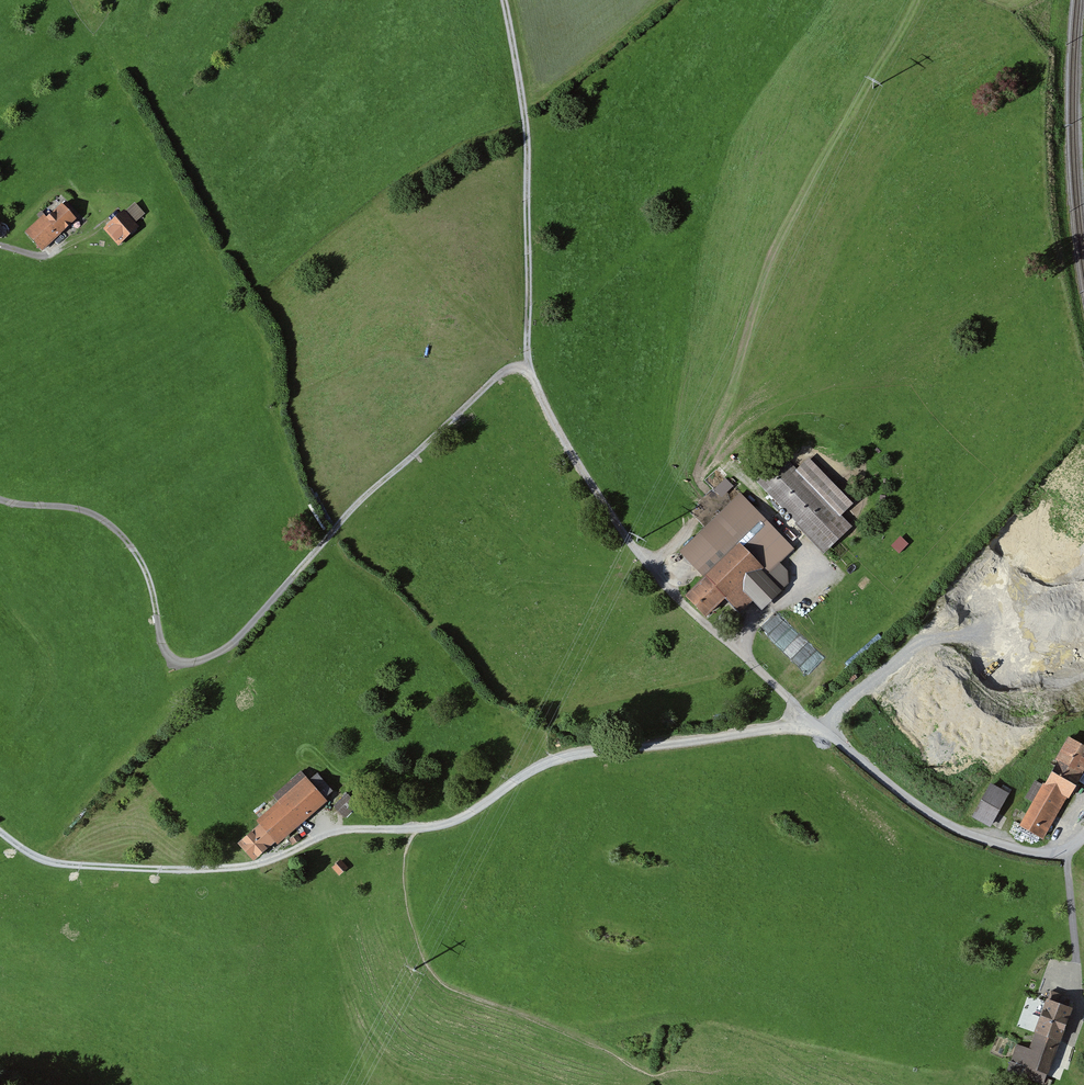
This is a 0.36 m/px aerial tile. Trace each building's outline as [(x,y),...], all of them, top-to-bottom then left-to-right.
[(42,214),(23,231),(42,251),(74,220),(59,204),(45,217),(42,214)] [(124,212),(121,209),(101,227),(118,246),(139,228),(136,224),(144,217),(132,205),(124,212)] [(785,458),(758,484),(825,552),(852,526),(842,515),(854,503),(809,457),(796,469),(785,458)] [(715,488),(725,478),(717,470),(707,480),(715,488)] [(716,491),(725,497),(734,484),(726,478),(716,491)] [(790,549),(739,495),(681,551),(704,575),(684,593),(705,615),(725,597),(733,605),(746,593),(762,609),(781,591),(764,574),(790,549)] [(1068,737),(1042,783),(1038,780),(1028,798),(1033,801),(1019,825),(1042,838),(1083,765),(1083,746),(1068,737)] [(260,822),(238,841),(252,858),(275,839),(280,844),(330,802),(327,799),(336,792),(318,772),(310,779),(303,770),(275,794),(280,799),(257,818),(260,822)] [(1008,794),(989,784),(971,817),(990,827),(1008,794)] [(340,860),(332,868),(339,876),(348,868),(340,860)] [(1027,1049),(1016,1045),(1010,1060),(1024,1065),(1020,1075),(1041,1084),(1071,1010),(1043,999),(1030,1032),(1034,1033),(1027,1049)]
